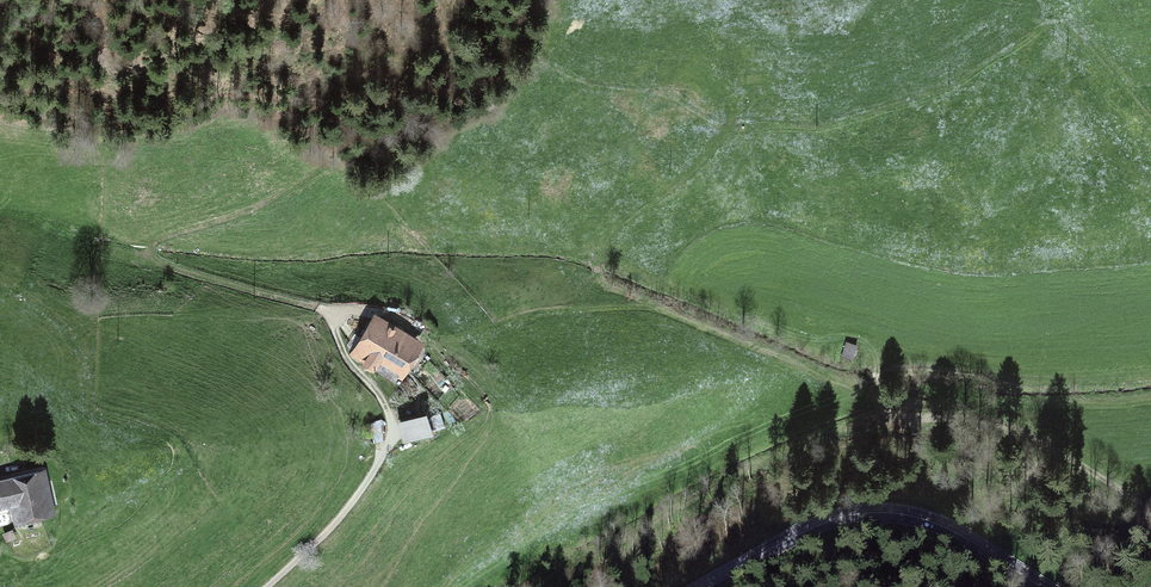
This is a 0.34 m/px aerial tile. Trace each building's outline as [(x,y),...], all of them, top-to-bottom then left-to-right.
[(371,321),(350,356),(372,369),(378,358),(400,371),(414,346),(371,321)] [(852,360),(856,346),(833,338),(829,353),(852,360)] [(423,417),(399,424),(404,442),(429,435),(423,417)] [(441,419),(434,420),(438,433),(444,432),(441,419)] [(0,483),(0,508),(14,504),(18,518),(47,510),(40,481),(47,480),(45,470),(36,465),(7,472),(9,479),(6,479),(7,481),(0,483)]
